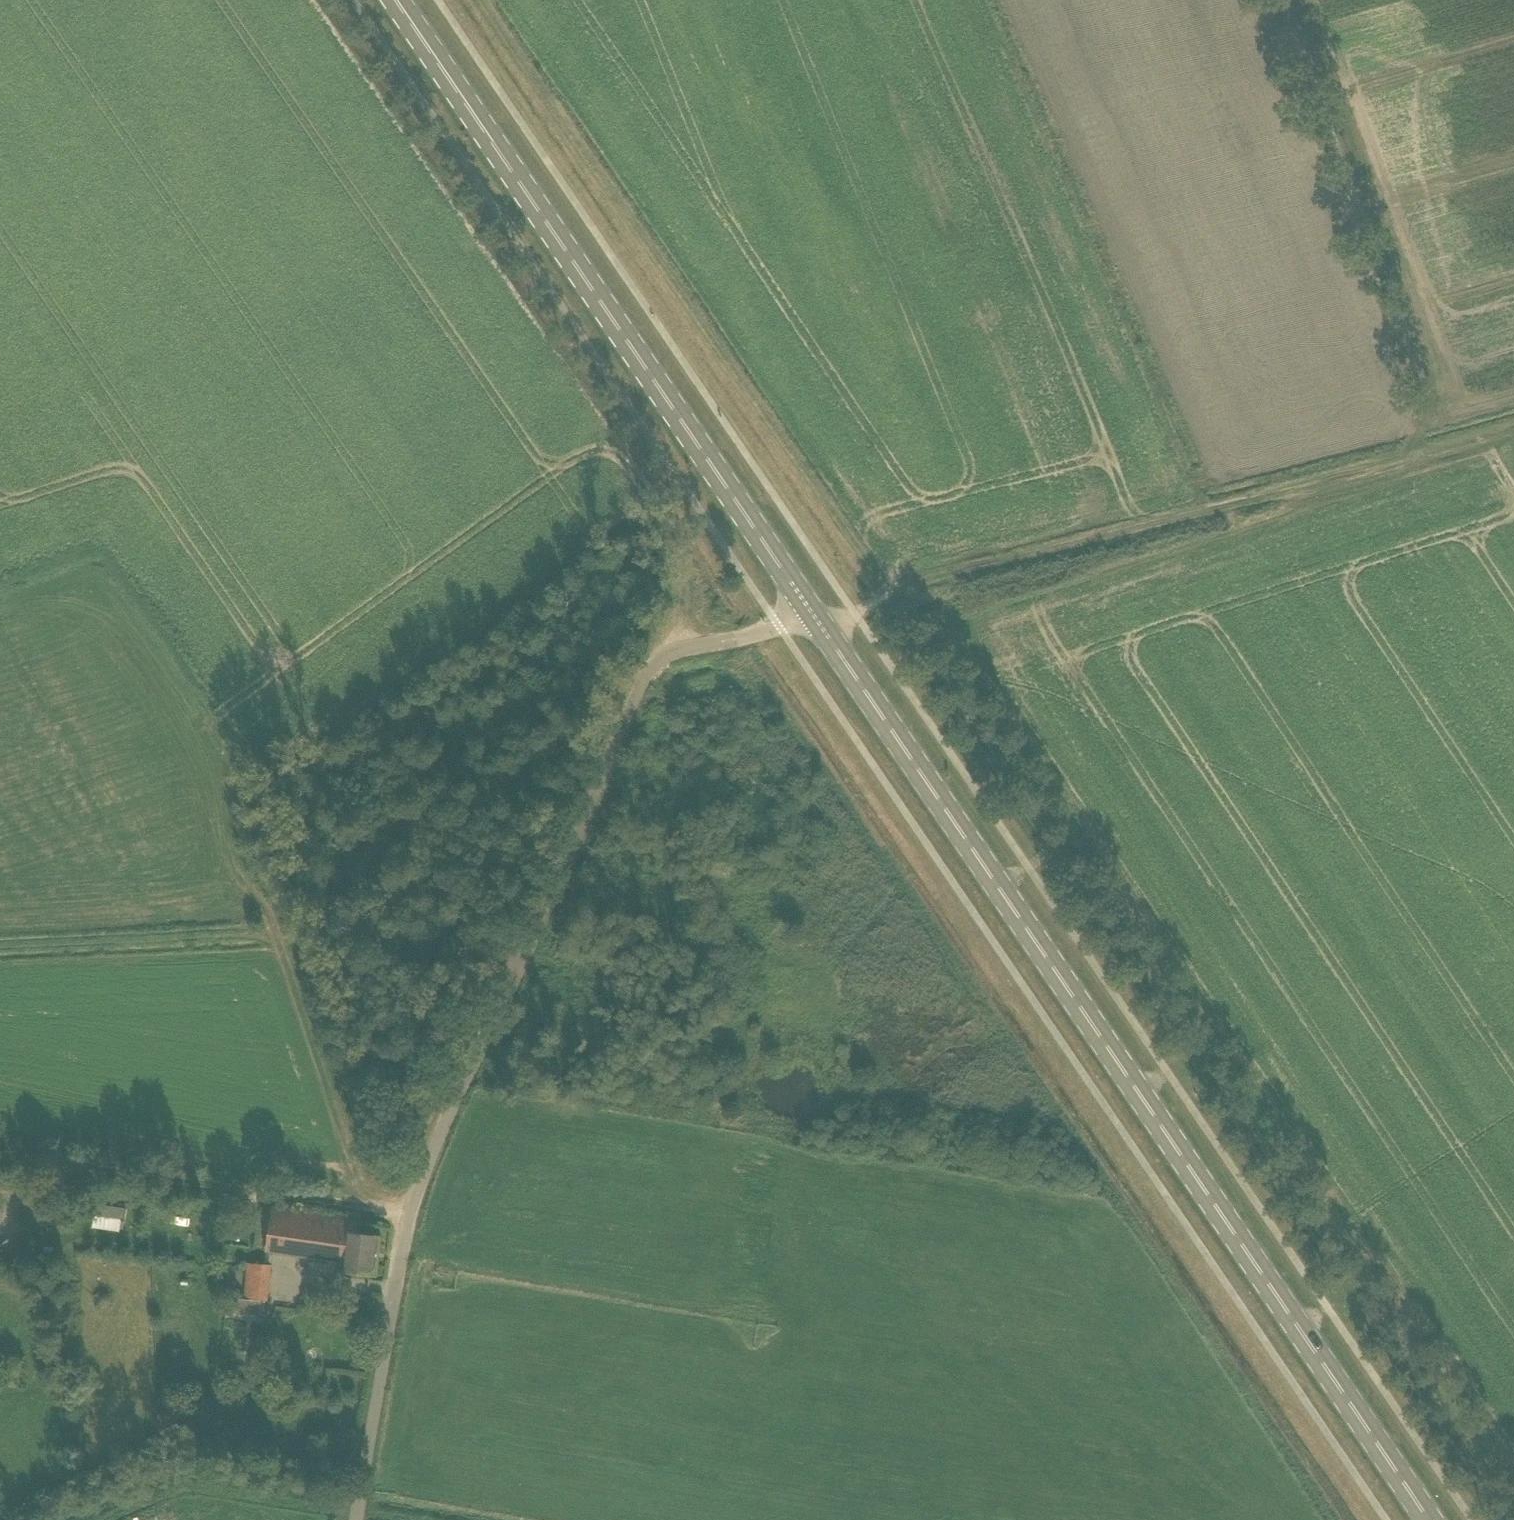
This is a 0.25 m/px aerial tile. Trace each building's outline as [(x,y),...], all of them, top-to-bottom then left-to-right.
[(96,1203),(94,1227),(123,1230),(125,1206),(96,1203)] [(269,1250),(298,1254),(344,1260),(342,1271),(377,1276),(381,1236),(357,1234),(359,1221),(275,1209),(269,1250)] [(270,1299),(271,1263),(250,1262),(249,1298),(270,1299)]
